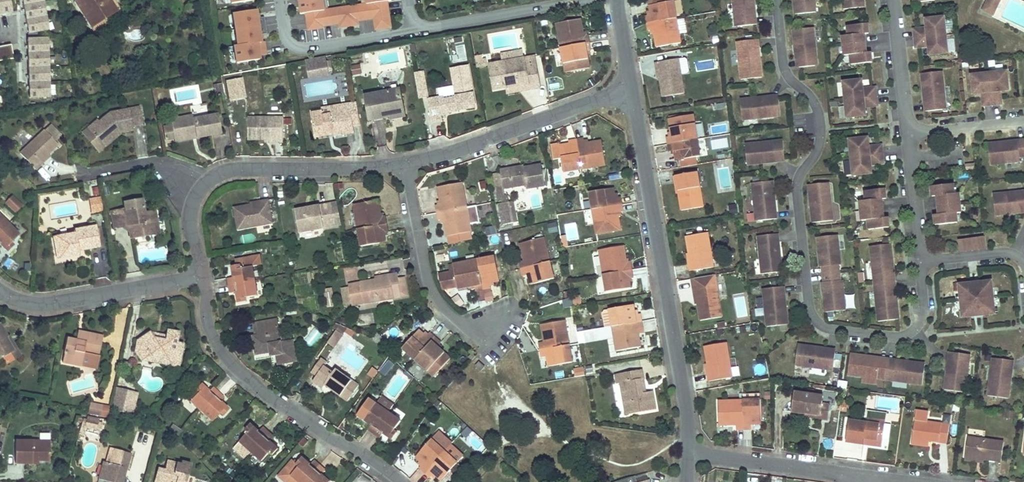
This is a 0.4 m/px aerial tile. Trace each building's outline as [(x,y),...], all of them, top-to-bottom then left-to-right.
[(11,0),(0,0),(0,12),(13,9),(11,0)] [(28,30),(49,27),(44,0),(23,0),(28,30)] [(118,0),(77,0),(76,1),(94,26),(122,6),(118,0)] [(325,8),(324,0),(300,0),(301,8),(300,8),(300,12),(306,11),(308,27),(323,25),(323,23),(339,21),(340,25),(358,22),(358,18),(374,16),(376,27),(391,25),(387,0),(366,0),(367,2),(325,8)] [(675,0),(651,0),(651,2),(652,9),(652,14),(646,15),(648,29),(655,28),(657,44),(681,41),(675,0)] [(735,24),(753,22),(751,3),(753,3),(753,0),(732,0),(735,24)] [(795,13),(815,11),(814,0),(793,0),(795,13)] [(986,0),(983,8),(993,13),(996,5),(986,0)] [(266,32),(264,15),(257,16),(256,7),(233,11),(237,43),(234,43),(236,60),(259,57),(259,53),(258,50),(265,49),(264,40),(260,40),(259,33),(266,32)] [(925,26),(912,28),(914,43),(927,42),(928,52),(946,50),(943,14),(924,16),(925,26)] [(583,30),(581,18),(557,22),(564,64),(588,60),(588,54),(587,50),(590,49),(593,49),(590,35),(588,36),(584,36),(583,30)] [(865,22),(847,24),(848,34),(843,34),(844,44),(845,54),(850,53),(851,63),(869,61),(871,61),(870,51),(866,52),(864,32),(868,31),(867,22),(865,22)] [(796,28),(793,28),(796,58),(798,58),(799,66),(814,64),(813,56),(815,56),(812,26),(796,28)] [(27,37),(30,96),(51,95),(48,36),(27,37)] [(754,38),(737,40),(740,77),(761,75),(759,57),(756,57),(754,38)] [(0,45),(0,59),(14,56),(11,42),(0,45)] [(501,53),(503,61),(524,57),(523,49),(501,53)] [(321,54),(302,58),(304,69),(323,66),(323,68),(327,67),(325,58),(322,58),(321,54)] [(483,55),(474,56),(476,66),(485,64),(483,55)] [(503,61),(490,63),(495,89),(505,87),(527,82),(529,89),(540,87),(535,61),(525,63),(524,57),(503,61)] [(686,90),(680,59),(656,63),(658,71),(661,70),(662,81),(664,94),(665,97),(686,94),(686,90)] [(361,64),(351,66),(352,75),(362,73),(361,64)] [(468,65),(451,68),(453,79),(461,78),(462,87),(454,89),(455,93),(439,96),(426,98),(430,121),(449,118),(448,110),(475,105),(472,86),(468,65)] [(323,66),(304,69),(305,75),(324,72),(323,68),(323,66)] [(941,69),(921,71),(922,89),(925,89),(926,100),(924,100),(924,109),(940,107),(940,99),(944,99),(941,69)] [(1006,69),(971,73),(973,91),(983,90),(984,105),(1000,103),(998,88),(1008,87),(1006,69)] [(427,95),(423,71),(416,73),(420,96),(427,95)] [(243,77),(227,81),(231,101),(247,98),(243,77)] [(461,78),(453,79),(454,85),(454,89),(462,87),(461,78)] [(861,79),(843,81),(847,116),(865,114),(864,104),(879,102),(877,87),(862,89),(861,79)] [(221,81),(212,82),(213,91),(222,89),(221,81)] [(455,93),(454,89),(454,85),(438,87),(439,96),(455,93)] [(391,117),(404,114),(399,87),(387,90),(366,94),(368,101),(372,121),(391,117)] [(769,95),(739,98),(741,117),(771,114),(771,112),(779,112),(777,96),(769,97),(769,95)] [(200,105),(190,106),(191,114),(202,112),(200,105)] [(332,132),(353,128),(349,106),(322,111),(321,107),(309,109),(313,128),(331,126),(332,129),(332,132)] [(132,124),(141,123),(138,108),(108,113),(100,119),(99,118),(91,124),(98,133),(95,136),(102,145),(114,135),(117,138),(121,135),(121,132),(132,131),(132,124)] [(195,135),(220,131),(217,113),(192,118),(191,111),(168,116),(170,123),(157,125),(159,137),(194,131),(195,135)] [(283,114),(246,112),(244,133),(261,134),(274,135),(273,138),(281,139),(283,114)] [(698,156),(690,114),(667,118),(670,131),(670,136),(667,136),(665,136),(668,151),(670,151),(673,150),(674,155),(675,160),(679,159),(696,156),(698,156)] [(98,133),(91,124),(88,126),(95,136),(98,133)] [(41,153),(47,148),(34,133),(12,154),(28,170),(33,165),(31,162),(41,153)] [(987,138),(989,158),(1019,155),(1018,153),(1023,152),(1023,134),(1016,134),(1016,137),(1005,138),(1005,136),(987,138)] [(607,163),(603,139),(598,139),(589,141),(588,138),(588,136),(571,138),(571,140),(571,143),(562,145),(562,142),(561,140),(553,142),(555,157),(563,155),(565,169),(607,163)] [(884,160),(883,145),(878,145),(868,146),(867,136),(848,138),(850,156),(852,174),(871,172),(869,162),(879,160),(884,160)] [(774,140),(744,143),(746,162),(762,161),(776,159),(776,157),(784,157),(782,141),(774,142),(774,140)] [(31,162),(33,165),(43,156),(41,153),(31,162)] [(696,156),(679,159),(680,166),(697,163),(696,156)] [(546,183),(542,162),(524,165),(525,168),(515,170),(515,166),(514,165),(501,167),(502,170),(495,171),(499,197),(504,196),(505,200),(500,201),(503,222),(514,220),(510,199),(509,196),(509,192),(506,192),(505,186),(528,182),(528,186),(546,183)] [(703,206),(698,172),(674,176),(675,184),(677,184),(679,193),(681,209),(703,206)] [(763,180),(751,181),(755,219),(773,217),(771,198),(774,197),(772,179),(763,180)] [(470,232),(461,180),(438,185),(440,198),(441,204),(437,204),(435,205),(437,219),(440,219),(443,218),(444,223),(447,236),(470,232)] [(811,191),(809,191),(812,221),(815,221),(832,219),(828,189),(826,189),(826,181),(810,183),(811,191)] [(933,213),(935,223),(955,221),(954,211),(959,211),(958,201),(957,191),(952,191),(951,182),(930,184),(931,194),(936,193),(938,213),(933,213)] [(617,183),(592,188),(599,229),(624,224),(622,212),(621,207),(624,207),(626,206),(623,193),(621,193),(619,194),(618,189),(617,183)] [(994,209),(1013,207),(1013,204),(1023,203),(1023,187),(1022,187),(1022,185),(992,188),(994,209)] [(885,197),(884,187),(882,187),(864,189),(865,199),(860,199),(861,209),(862,219),(867,219),(868,228),(889,226),(887,216),(883,217),(881,197),(885,197)] [(97,196),(87,198),(89,210),(99,208),(97,196)] [(9,197),(3,203),(11,211),(17,205),(9,197)] [(247,205),(233,207),(238,230),(271,224),(266,198),(257,200),(258,203),(247,205)] [(377,211),(375,198),(353,203),(362,245),(383,241),(382,235),(381,231),(384,230),(387,230),(384,214),(381,215),(378,215),(377,211)] [(336,201),(328,203),(332,226),(340,224),(339,222),(336,201)] [(296,232),(332,226),(328,203),(307,206),(307,210),(302,211),(301,207),(293,209),(296,232)] [(737,204),(729,205),(730,215),(738,214),(737,204)] [(123,207),(109,209),(112,227),(127,225),(129,236),(139,235),(139,231),(145,231),(147,227),(154,226),(151,211),(140,213),(140,208),(124,211),(123,207)] [(13,234),(0,220),(0,250),(1,251),(7,245),(5,242),(13,234)] [(556,222),(547,224),(549,233),(558,231),(556,222)] [(496,230),(495,223),(486,225),(487,232),(496,230)] [(96,246),(93,226),(72,229),(72,234),(62,235),(55,236),(58,257),(77,254),(76,249),(76,248),(81,247),(81,249),(96,246)] [(139,235),(155,232),(154,226),(147,227),(145,231),(139,231),(139,235)] [(984,231),(957,234),(958,243),(985,240),(984,231)] [(470,232),(447,236),(448,244),(471,240),(470,232)] [(713,266),(706,232),(685,236),(688,253),(690,262),(687,262),(689,270),(713,266)] [(775,234),(760,236),(760,244),(758,244),(762,274),(781,272),(778,242),(776,242),(775,234)] [(837,234),(817,236),(820,265),(825,265),(827,280),(822,281),(825,311),(845,308),(842,279),(839,279),(838,264),(840,263),(837,234)] [(553,278),(545,239),(520,244),(522,255),(526,254),(527,259),(523,259),(517,260),(520,275),(526,274),(529,273),(530,277),(526,278),(528,283),(537,281),(553,278)] [(892,261),(890,242),(870,245),(873,274),(875,274),(875,282),(876,289),(875,290),(878,319),(898,317),(896,299),(894,299),(890,261),(892,261)] [(625,259),(623,246),(600,249),(606,291),(630,288),(629,282),(628,282),(628,278),(631,277),(634,277),(632,262),(628,262),(625,263),(625,259)] [(256,293),(250,265),(256,263),(254,253),(236,257),(237,262),(233,263),(229,264),(232,275),(226,276),(229,291),(234,290),(236,302),(245,300),(244,296),(256,293)] [(501,278),(496,255),(454,262),(458,285),(470,284),(476,283),(477,286),(477,288),(491,286),(491,284),(490,280),(495,279),(501,278)] [(376,277),(359,280),(347,283),(351,303),(363,300),(401,293),(401,287),(408,286),(405,272),(397,274),(397,270),(389,271),(390,274),(376,277)] [(722,317),(715,275),(691,278),(694,294),(696,293),(698,304),(700,320),(722,317)] [(970,277),(961,278),(962,285),(959,285),(960,294),(961,304),(963,304),(964,310),(973,309),(983,308),(992,307),(991,301),(994,301),(993,291),(992,281),(989,281),(989,275),(979,276),(970,277)] [(783,306),(781,287),(763,288),(767,326),(787,324),(785,306),(783,306)] [(333,288),(325,289),(328,307),(336,305),(333,288)] [(463,303),(457,294),(452,298),(458,307),(463,303)] [(573,297),(573,305),(581,304),(581,297),(573,297)] [(571,307),(570,299),(562,301),(564,308),(571,307)] [(632,310),(632,305),(609,309),(615,348),(616,351),(639,347),(638,343),(637,334),(636,330),(640,329),(642,329),(640,314),(633,315),(632,310)] [(0,318),(0,354),(1,353),(11,349),(5,336),(8,335),(0,318)] [(279,330),(277,319),(255,322),(257,334),(253,334),(256,353),(268,351),(269,355),(276,354),(278,363),(295,360),(291,338),(281,340),(277,341),(275,331),(279,330)] [(570,355),(565,321),(541,325),(543,336),(546,336),(546,341),(544,341),(539,342),(541,355),(545,355),(548,354),(549,358),(570,355)] [(339,324),(336,329),(342,333),(345,328),(339,324)] [(418,327),(402,345),(434,376),(452,357),(442,350),(439,346),(442,343),(443,341),(432,331),(430,333),(428,336),(423,331),(418,327)] [(102,333),(83,328),(80,337),(77,336),(67,333),(60,360),(80,365),(84,350),(96,354),(102,333)] [(179,367),(184,343),(177,342),(179,331),(167,329),(166,334),(165,338),(154,336),(148,331),(136,340),(134,352),(141,360),(148,356),(167,359),(171,366),(179,367)] [(342,333),(336,329),(327,341),(333,346),(342,333)] [(376,331),(370,335),(379,344),(385,338),(376,331)] [(11,349),(1,353),(5,362),(21,354),(12,336),(10,337),(8,335),(5,336),(11,349)] [(732,377),(726,343),(704,346),(707,362),(710,374),(708,374),(709,381),(732,377)] [(827,349),(797,345),(795,364),(832,369),(834,352),(827,351),(827,349)] [(946,370),(944,388),(964,391),(968,361),(963,360),(964,352),(949,350),(947,359),(950,359),(949,370),(946,370)] [(849,353),(847,374),(862,376),(878,378),(884,379),(921,384),(924,367),(924,363),(906,361),(905,363),(868,358),(868,356),(849,353)] [(547,365),(571,362),(570,355),(549,358),(546,358),(547,365)] [(148,356),(141,360),(171,366),(167,359),(148,356)] [(325,384),(347,400),(359,384),(336,368),(333,372),(323,364),(325,361),(320,357),(311,368),(316,372),(310,380),(321,388),(325,384)] [(991,364),(987,394),(1007,396),(1010,378),(1007,378),(1009,367),(1011,367),(1012,359),(996,357),(995,365),(991,364)] [(388,374),(394,361),(386,358),(380,371),(388,374)] [(485,366),(479,360),(475,365),(482,370),(485,366)] [(582,366),(573,368),(575,378),(584,376),(582,366)] [(378,371),(373,367),(367,374),(372,378),(378,371)] [(633,411),(654,408),(651,389),(644,390),(642,391),(642,388),(639,388),(637,379),(642,378),(641,370),(615,374),(616,382),(620,381),(623,401),(632,399),(633,411)] [(878,378),(862,376),(861,382),(877,385),(878,378)] [(196,390),(187,400),(208,420),(217,410),(221,413),(226,406),(219,398),(222,395),(210,385),(207,388),(199,381),(193,387),(196,390)] [(138,391),(117,387),(113,410),(134,413),(138,391)] [(824,395),(795,392),(793,410),(805,411),(821,414),(823,403),(824,395)] [(390,405),(378,396),(374,402),(386,410),(390,405)] [(633,411),(632,399),(623,401),(625,412),(633,411)] [(760,399),(718,401),(719,425),(732,425),(732,423),(736,423),(736,425),(736,430),(751,429),(751,425),(750,422),(754,422),(754,425),(762,424),(760,399)] [(386,410),(374,402),(367,412),(365,410),(360,417),(368,423),(365,428),(379,437),(382,432),(391,438),(395,431),(391,429),(398,418),(386,410)] [(828,419),(830,404),(823,403),(821,414),(805,411),(805,417),(828,419)] [(109,413),(109,406),(91,404),(90,411),(109,413)] [(927,412),(916,410),(911,441),(929,443),(929,441),(947,444),(951,416),(943,415),(942,424),(926,421),(927,412)] [(868,417),(848,415),(845,439),(860,441),(861,437),(883,441),(886,418),(868,415),(868,417)] [(100,418),(88,416),(86,428),(99,430),(100,418)] [(248,430),(242,438),(262,458),(270,449),(274,452),(280,446),(271,438),(274,436),(262,425),(260,427),(252,420),(245,427),(248,430)] [(1003,440),(965,436),(963,457),(1000,461),(1003,440)] [(13,439),(13,461),(28,461),(28,458),(35,459),(47,459),(47,439),(13,439)] [(450,468),(456,461),(429,439),(416,455),(419,458),(423,461),(421,463),(419,465),(431,475),(432,474),(434,471),(437,474),(441,478),(450,468)] [(131,452),(110,447),(105,462),(102,461),(97,478),(105,480),(105,481),(120,481),(118,481),(122,466),(126,467),(131,452)] [(326,481),(319,475),(322,472),(311,462),(308,465),(300,458),(295,463),(292,460),(277,475),(284,481),(326,481)] [(191,463),(181,460),(180,463),(167,460),(165,468),(158,466),(154,479),(162,480),(162,481),(186,481),(191,463)] [(455,472),(450,468),(441,478),(447,481),(455,472)]
